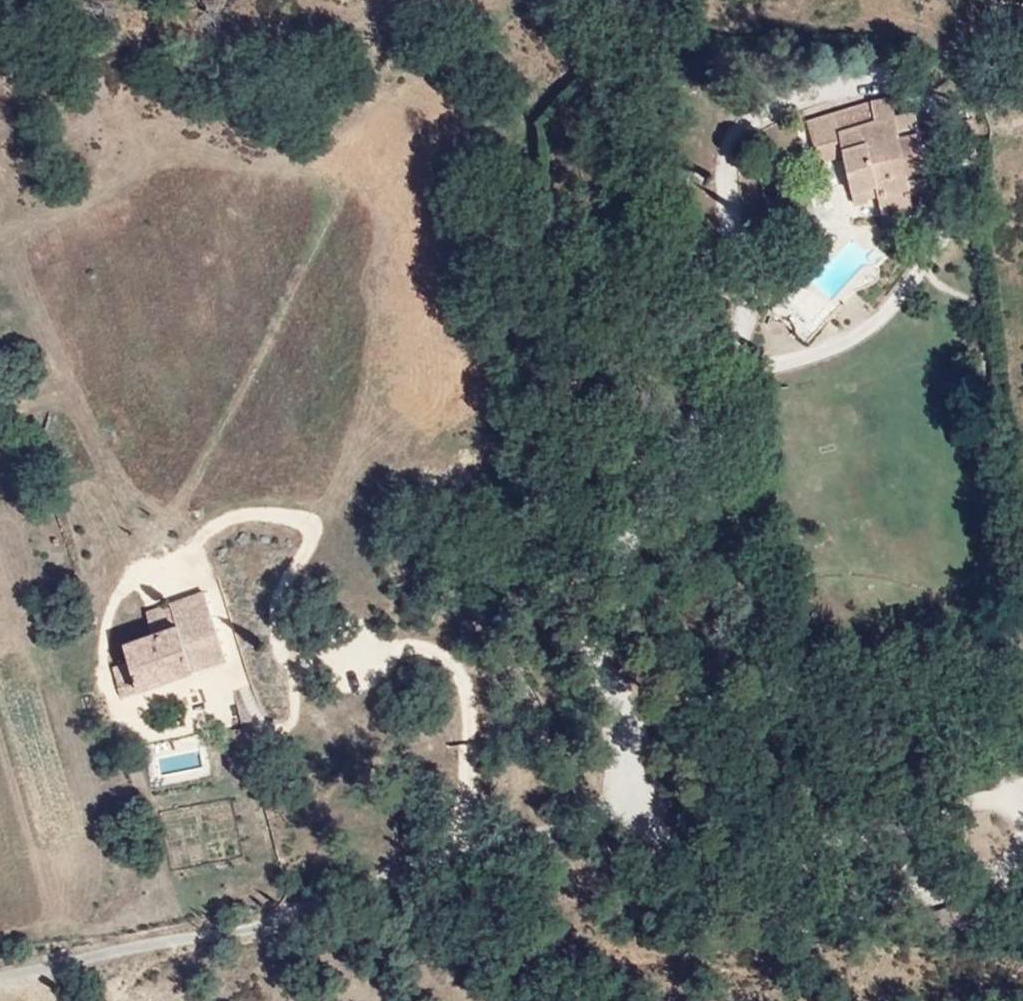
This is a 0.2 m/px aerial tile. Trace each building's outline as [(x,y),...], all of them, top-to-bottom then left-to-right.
[(826,151),(888,135),(881,94),(812,116),(819,136),(826,151)] [(905,131),(888,135),(826,151),(836,160),(839,164),(844,198),(868,199),(872,206),(906,204),(905,131)] [(158,684),(227,666),(216,616),(210,619),(200,593),(135,610),(158,684)] [(132,659),(113,663),(119,695),(138,692),(132,659)]
